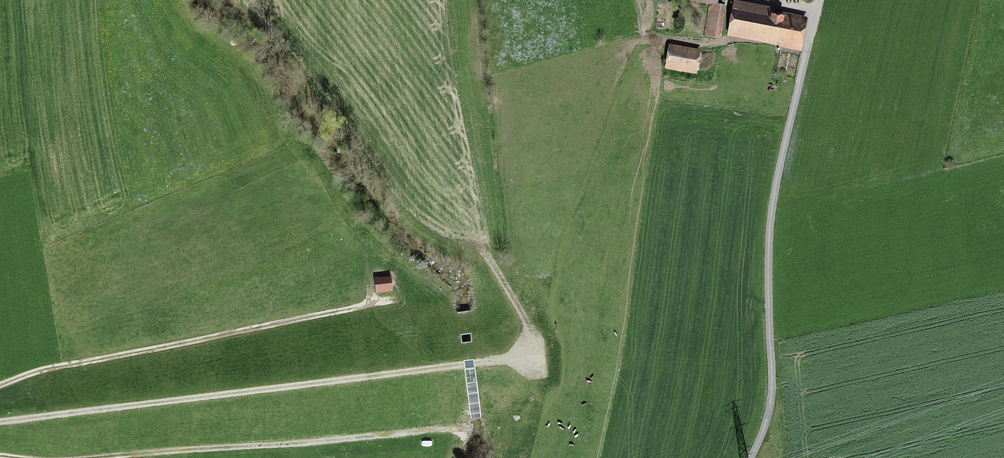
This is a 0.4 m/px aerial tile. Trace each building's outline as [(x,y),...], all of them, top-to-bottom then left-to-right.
[(774,12),(775,10),(737,2),(731,31),(799,45),(804,18),(774,12)] [(722,28),(717,28),(721,6),(710,4),(706,27),(709,27),(707,37),(716,38),(716,35),(721,36),(722,28)] [(668,66),(695,70),(698,53),(671,48),(668,66)] [(391,276),(374,278),(376,293),(393,291),(391,276)] [(455,305),(465,297),(455,285),(446,293),(455,305)]
